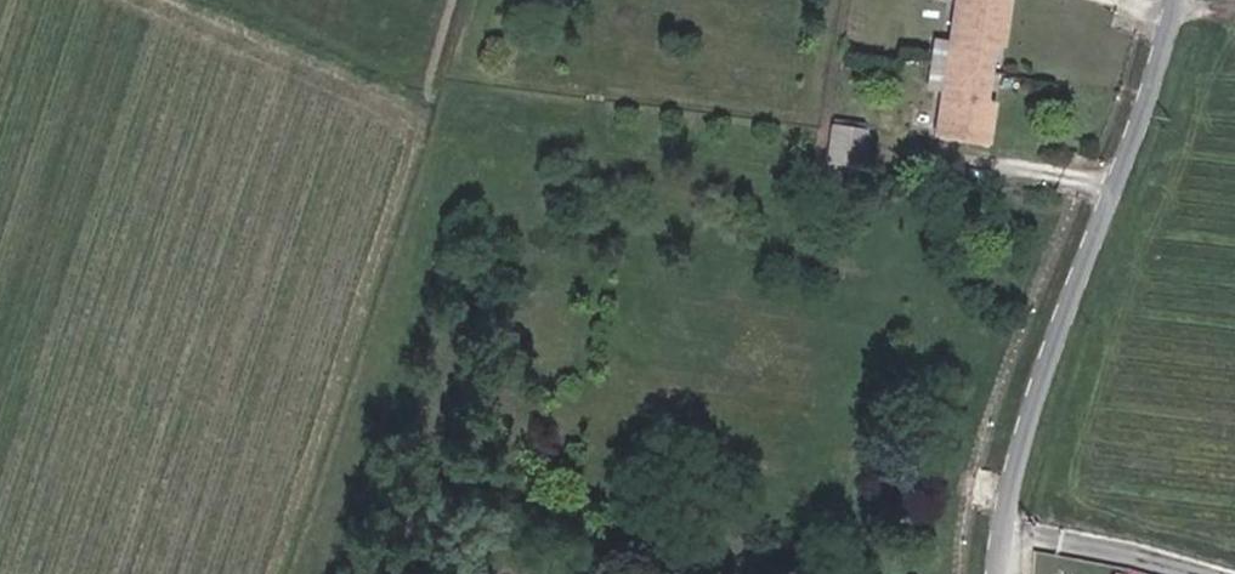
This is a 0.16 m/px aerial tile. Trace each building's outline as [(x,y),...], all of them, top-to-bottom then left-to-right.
[(926,34),(919,79),(934,82),(924,143),(978,151),(987,94),(982,94),(979,89),(986,41),(991,39),(995,39),(1001,0),(945,0),(940,36),(926,34)] [(815,176),(851,181),(856,145),(821,140),(815,176)]
